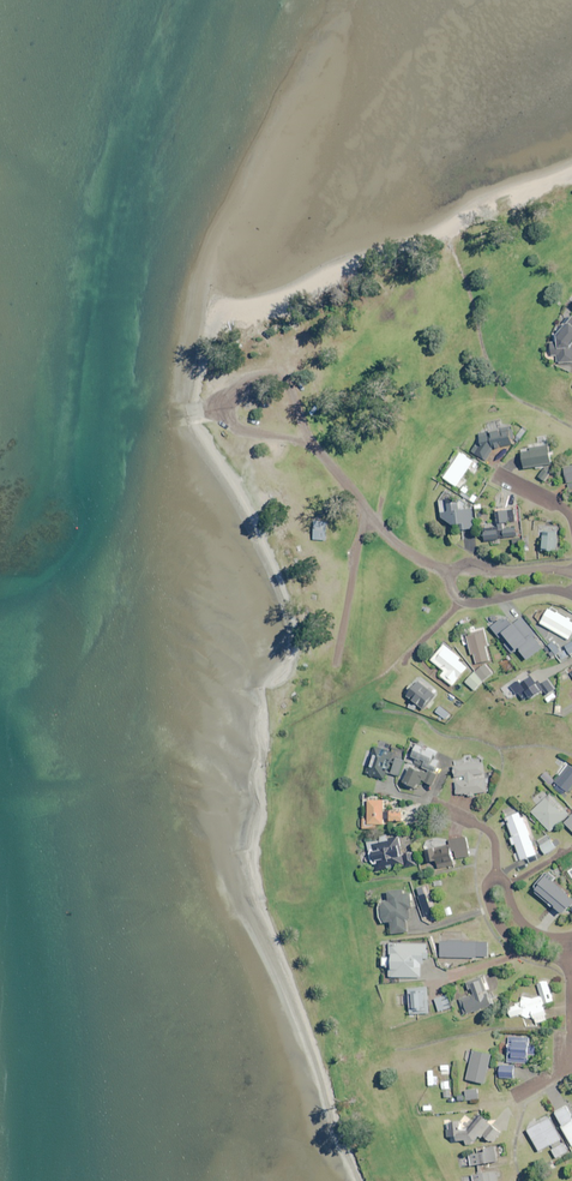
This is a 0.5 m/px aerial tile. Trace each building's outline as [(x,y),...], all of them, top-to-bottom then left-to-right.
[(571,363),(571,317),(561,331),(558,335),(558,343),(552,343),(552,355),(558,355),(558,363),(571,363)] [(515,437),(512,426),(502,429),(500,421),(488,425),(490,432),(480,435),(479,442),(472,452),(485,461),(495,449),(513,444),(512,438),(515,437)] [(525,469),(552,465),(548,437),(539,439),(541,447),(531,448),(531,451),(523,452),(525,469)] [(444,478),(468,494),(471,489),(460,482),(474,461),(468,457),(469,456),(462,451),(444,478)] [(563,459),(569,490),(571,489),(571,457),(563,459)] [(449,503),(448,500),(442,501),(444,520),(453,525),(463,523),(464,530),(475,528),(472,509),(468,509),(467,503),(463,503),(460,504),(459,501),(449,503)] [(483,529),(483,541),(502,540),(501,538),(517,537),(516,528),(504,529),(503,523),(515,522),(514,510),(497,511),(499,528),(483,529)] [(327,522),(315,522),(314,540),(326,541),(327,522)] [(556,551),(557,535),(545,534),(543,550),(556,551)] [(552,612),(545,627),(571,638),(571,621),(552,612)] [(513,625),(508,619),(504,622),(502,620),(492,628),(500,638),(503,636),(508,643),(505,645),(512,654),(520,648),(528,660),(544,648),(534,636),(536,635),(523,617),(513,625)] [(489,646),(486,632),(468,637),(473,655),(475,654),(478,664),(490,661),(487,647),(489,646)] [(551,646),(557,656),(560,662),(571,655),(571,643),(566,647),(568,650),(564,653),(558,642),(551,646)] [(461,658),(445,645),(432,660),(446,671),(442,676),(454,686),(468,668),(459,661),(461,658)] [(476,673),(484,682),(493,673),(485,665),(476,673)] [(484,682),(476,673),(474,671),(464,680),(474,691),(484,682)] [(528,681),(524,675),(514,682),(503,688),(510,700),(520,694),(525,702),(542,691),(533,677),(528,681)] [(555,690),(549,681),(542,686),(548,695),(555,690)] [(435,694),(420,682),(415,687),(412,685),(406,693),(425,708),(435,694)] [(437,752),(418,744),(411,761),(413,762),(405,782),(419,789),(422,781),(434,786),(439,773),(436,771),(440,760),(434,757),(437,752)] [(385,780),(387,772),(392,757),(394,753),(374,746),(372,752),(368,751),(363,765),(368,767),(365,774),(385,780)] [(566,762),(552,779),(559,784),(555,788),(565,796),(571,788),(571,767),(566,762)] [(456,781),(457,795),(469,794),(470,797),(475,797),(475,794),(487,792),(486,779),(475,780),(474,775),(485,774),(484,763),(457,766),(458,776),(465,776),(466,780),(456,781)] [(569,814),(547,790),(535,800),(540,805),(532,812),(551,832),(569,814)] [(363,819),(363,830),(382,830),(382,825),(385,825),(385,821),(403,821),(404,813),(385,812),(385,800),(370,800),(369,819),(363,819)] [(537,855),(521,813),(507,818),(514,837),(511,838),(514,845),(516,844),(522,861),(537,855)] [(402,855),(399,837),(388,839),(388,841),(371,843),(375,871),(405,866),(406,867),(417,865),(415,853),(402,855)] [(470,857),(466,837),(447,840),(447,838),(425,842),(429,863),(438,861),(439,868),(455,865),(454,860),(470,857)] [(556,848),(551,840),(541,847),(547,855),(556,848)] [(571,906),(571,896),(555,881),(558,878),(550,871),(535,889),(565,915),(571,906)] [(535,885),(532,881),(522,888),(525,892),(535,885)] [(405,895),(405,891),(390,892),(390,902),(383,902),(384,923),(392,922),(393,934),(408,933),(407,920),(409,920),(409,909),(413,909),(412,895),(405,895)] [(432,904),(424,905),(426,913),(434,912),(432,904)] [(476,958),(477,942),(442,941),(441,957),(476,958)] [(422,978),(422,965),(424,965),(424,959),(429,959),(429,944),(391,944),(390,977),(422,978)] [(491,990),(487,976),(468,982),(472,996),(461,999),(465,1015),(496,1005),(492,994),(489,995),(488,991),(491,990)] [(553,1002),(548,982),(538,984),(541,996),(523,1001),(523,1002),(509,1006),(512,1017),(523,1014),(525,1019),(534,1017),(536,1024),(548,1021),(545,1008),(549,1007),(548,1003),(553,1002)] [(430,1013),(428,988),(409,989),(411,1015),(430,1013)] [(451,1008),(448,996),(436,999),(439,1012),(451,1008)] [(508,1063),(528,1064),(528,1055),(536,1056),(537,1046),(529,1045),(530,1039),(510,1037),(508,1063)] [(492,1055),(474,1051),(467,1080),(486,1084),(492,1055)] [(515,1067),(501,1066),(501,1078),(515,1078),(515,1067)] [(434,1071),(429,1071),(430,1086),(438,1085),(437,1075),(434,1076),(434,1071)] [(473,1103),(481,1103),(481,1098),(479,1098),(479,1090),(466,1090),(466,1095),(459,1096),(459,1101),(473,1100),(473,1103)] [(567,1106),(556,1112),(563,1126),(562,1127),(571,1144),(571,1115),(567,1106)] [(460,1121),(468,1127),(458,1138),(468,1147),(479,1135),(483,1139),(484,1137),(492,1143),(502,1132),(480,1113),(473,1122),(465,1115),(460,1121)] [(528,1130),(540,1152),(550,1146),(557,1159),(570,1152),(550,1118),(528,1130)] [(457,1137),(456,1122),(451,1123),(451,1120),(444,1120),(444,1129),(448,1129),(449,1138),(457,1137)] [(498,1162),(496,1147),(480,1150),(481,1153),(459,1157),(460,1168),(498,1162)] [(461,1177),(461,1180),(497,1180),(496,1172),(461,1177)]
